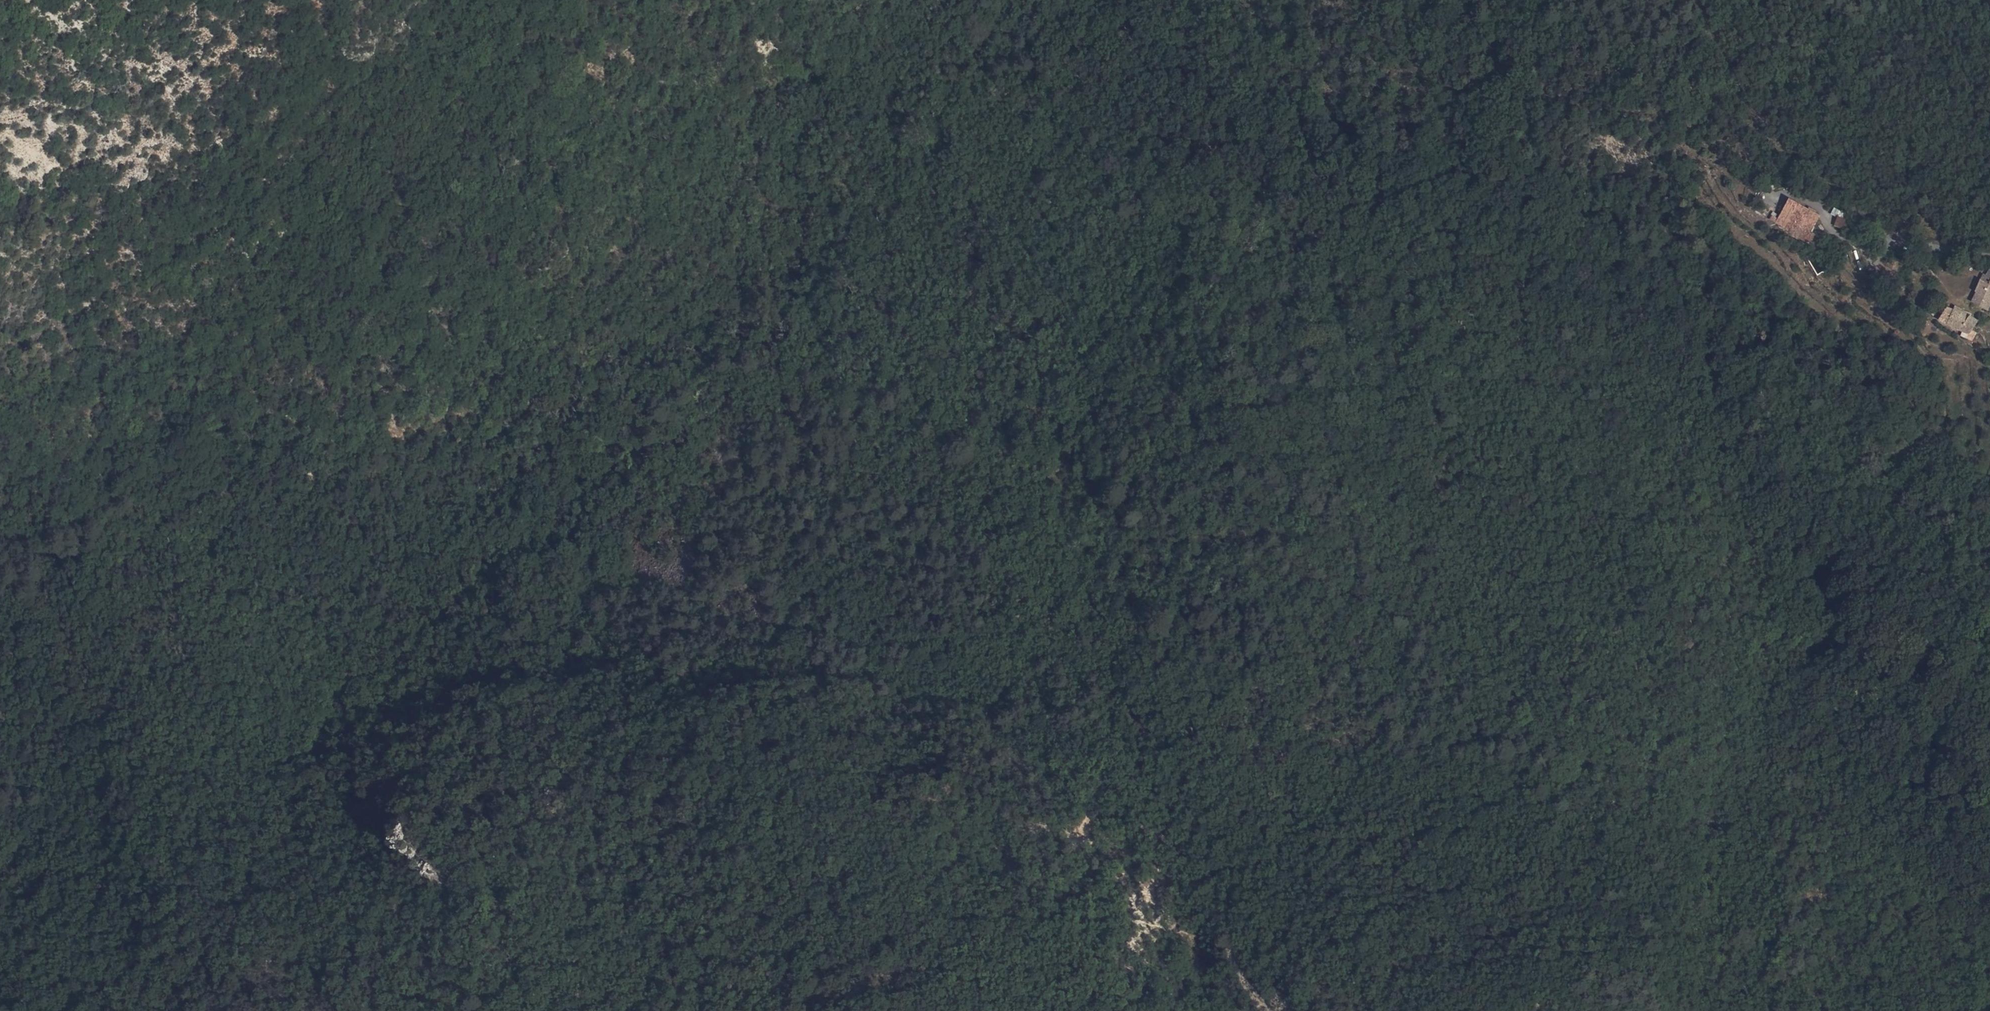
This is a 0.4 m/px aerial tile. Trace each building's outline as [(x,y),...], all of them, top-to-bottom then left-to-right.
[(1800,226),(1767,216),(1762,231),(1753,231),(1751,238),(1772,249),(1774,252),(1796,259),(1799,246),(1795,245),(1800,226)] [(1982,273),(1974,271),(1971,288),(1979,290),(1982,273)] [(1975,313),(1957,308),(1956,312),(1947,310),(1946,319),(1955,320),(1954,323),(1971,327),(1974,315),(1975,313)] [(1979,335),(1983,316),(1974,315),(1971,327),(1970,333),(1979,335)]
